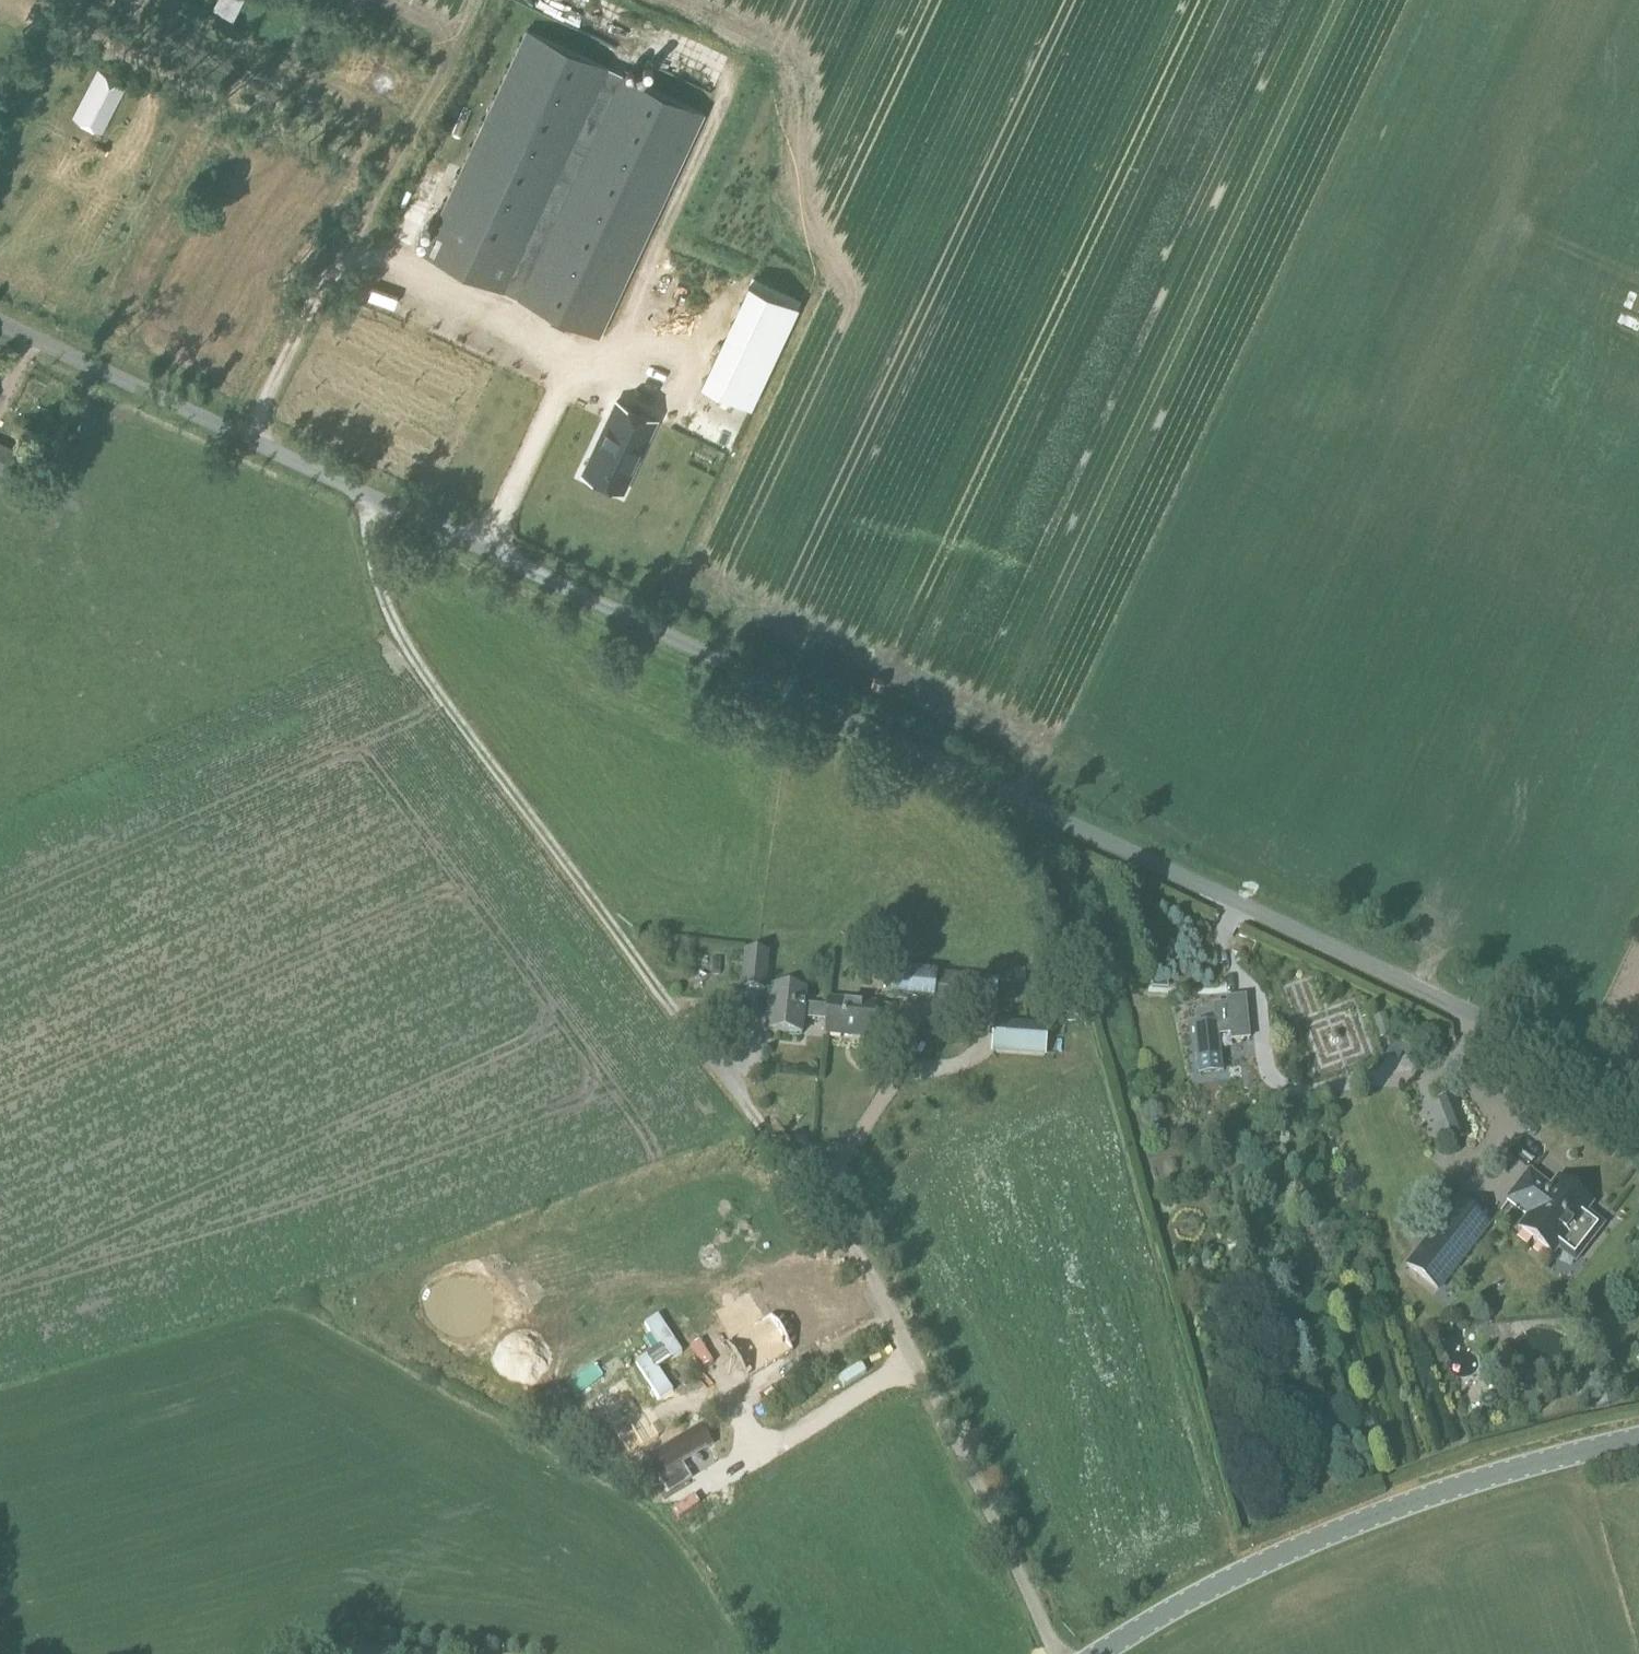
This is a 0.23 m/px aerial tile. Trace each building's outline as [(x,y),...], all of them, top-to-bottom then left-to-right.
[(213,8),(233,19),(243,0),(217,0),(213,8)] [(704,113),(527,30),(423,251),(600,334),(704,113)] [(103,131),(128,83),(98,67),(73,115),(103,131)] [(777,266),(769,285),(796,297),(804,278),(777,266)] [(749,284),(702,383),(752,406),(798,307),(749,284)] [(621,491),(656,419),(617,400),(582,472),(621,491)] [(0,441),(0,482),(18,490),(34,456),(0,441)] [(648,477),(632,498),(640,504),(656,483),(648,477)] [(745,951),(741,989),(766,992),(770,953),(745,951)] [(891,996),(935,1000),(935,998),(986,1004),(988,979),(938,974),(938,973),(894,969),(891,996)] [(819,1019),(820,1006),(805,1004),(806,992),(774,988),(769,1030),(802,1034),(803,1017),(819,1019)] [(1221,1072),(1217,1036),(1231,1034),(1231,1041),(1249,1039),(1245,998),(1227,1000),(1228,1005),(1214,1007),(1216,1024),(1195,1026),(1200,1074),(1221,1072)] [(820,1006),(819,1019),(828,1020),(827,1032),(873,1036),(876,1004),(830,999),(829,1007),(820,1006)] [(1308,1067),(1336,1058),(1320,1007),(1292,1015),(1308,1067)] [(1049,1024),(993,1020),(991,1053),(1047,1057),(1049,1024)] [(1530,1172),(1509,1199),(1530,1216),(1520,1228),(1553,1254),(1563,1241),(1580,1255),(1603,1225),(1593,1217),(1592,1220),(1584,1214),(1592,1204),(1559,1178),(1551,1188),(1530,1172)] [(1459,1201),(1408,1267),(1438,1290),(1489,1225),(1459,1201)] [(726,1342),(748,1379),(793,1351),(770,1315),(726,1342)] [(649,1468),(669,1498),(686,1487),(679,1475),(709,1455),(698,1437),(649,1468)]
